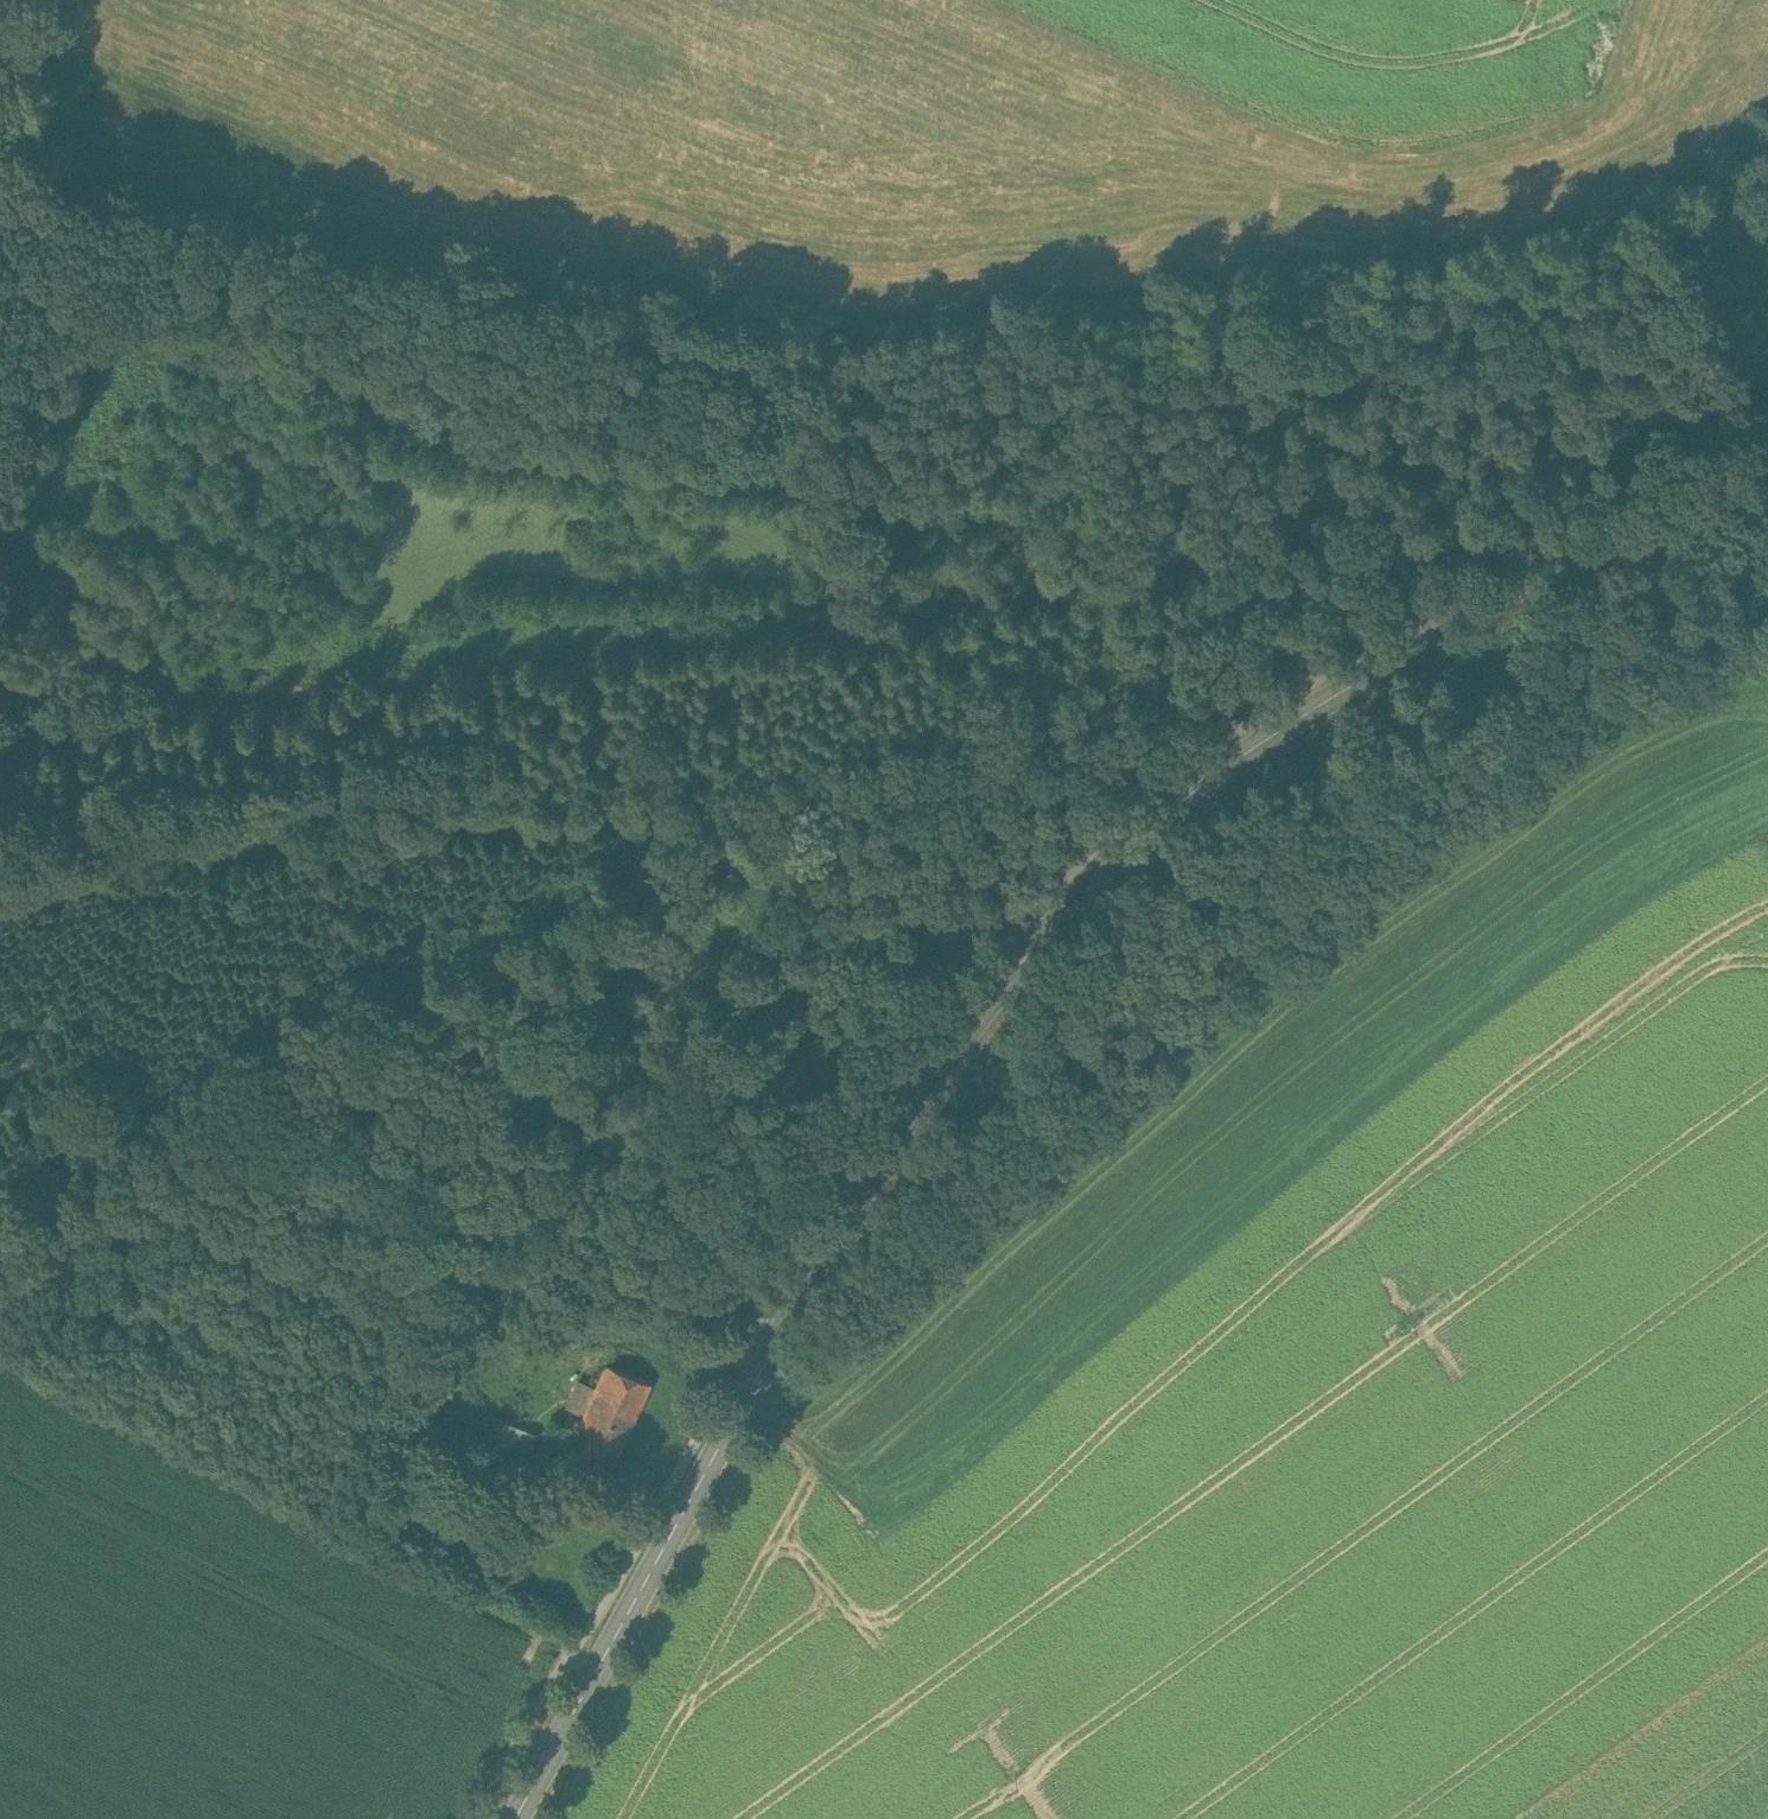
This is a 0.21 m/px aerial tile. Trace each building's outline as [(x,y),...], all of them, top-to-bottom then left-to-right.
[(651,1382),(606,1363),(596,1385),(590,1398),(607,1405),(605,1409),(633,1422),(651,1382)] [(566,1403),(584,1412),(590,1398),(596,1385),(578,1377),(566,1403)] [(607,1405),(590,1398),(584,1412),(572,1439),(615,1459),(633,1422),(605,1409),(607,1405)] [(504,1419),(488,1456),(498,1460),(519,1469),(535,1432),(504,1419)] [(519,1469),(498,1460),(491,1476),(520,1488),(527,1472),(519,1469)]
